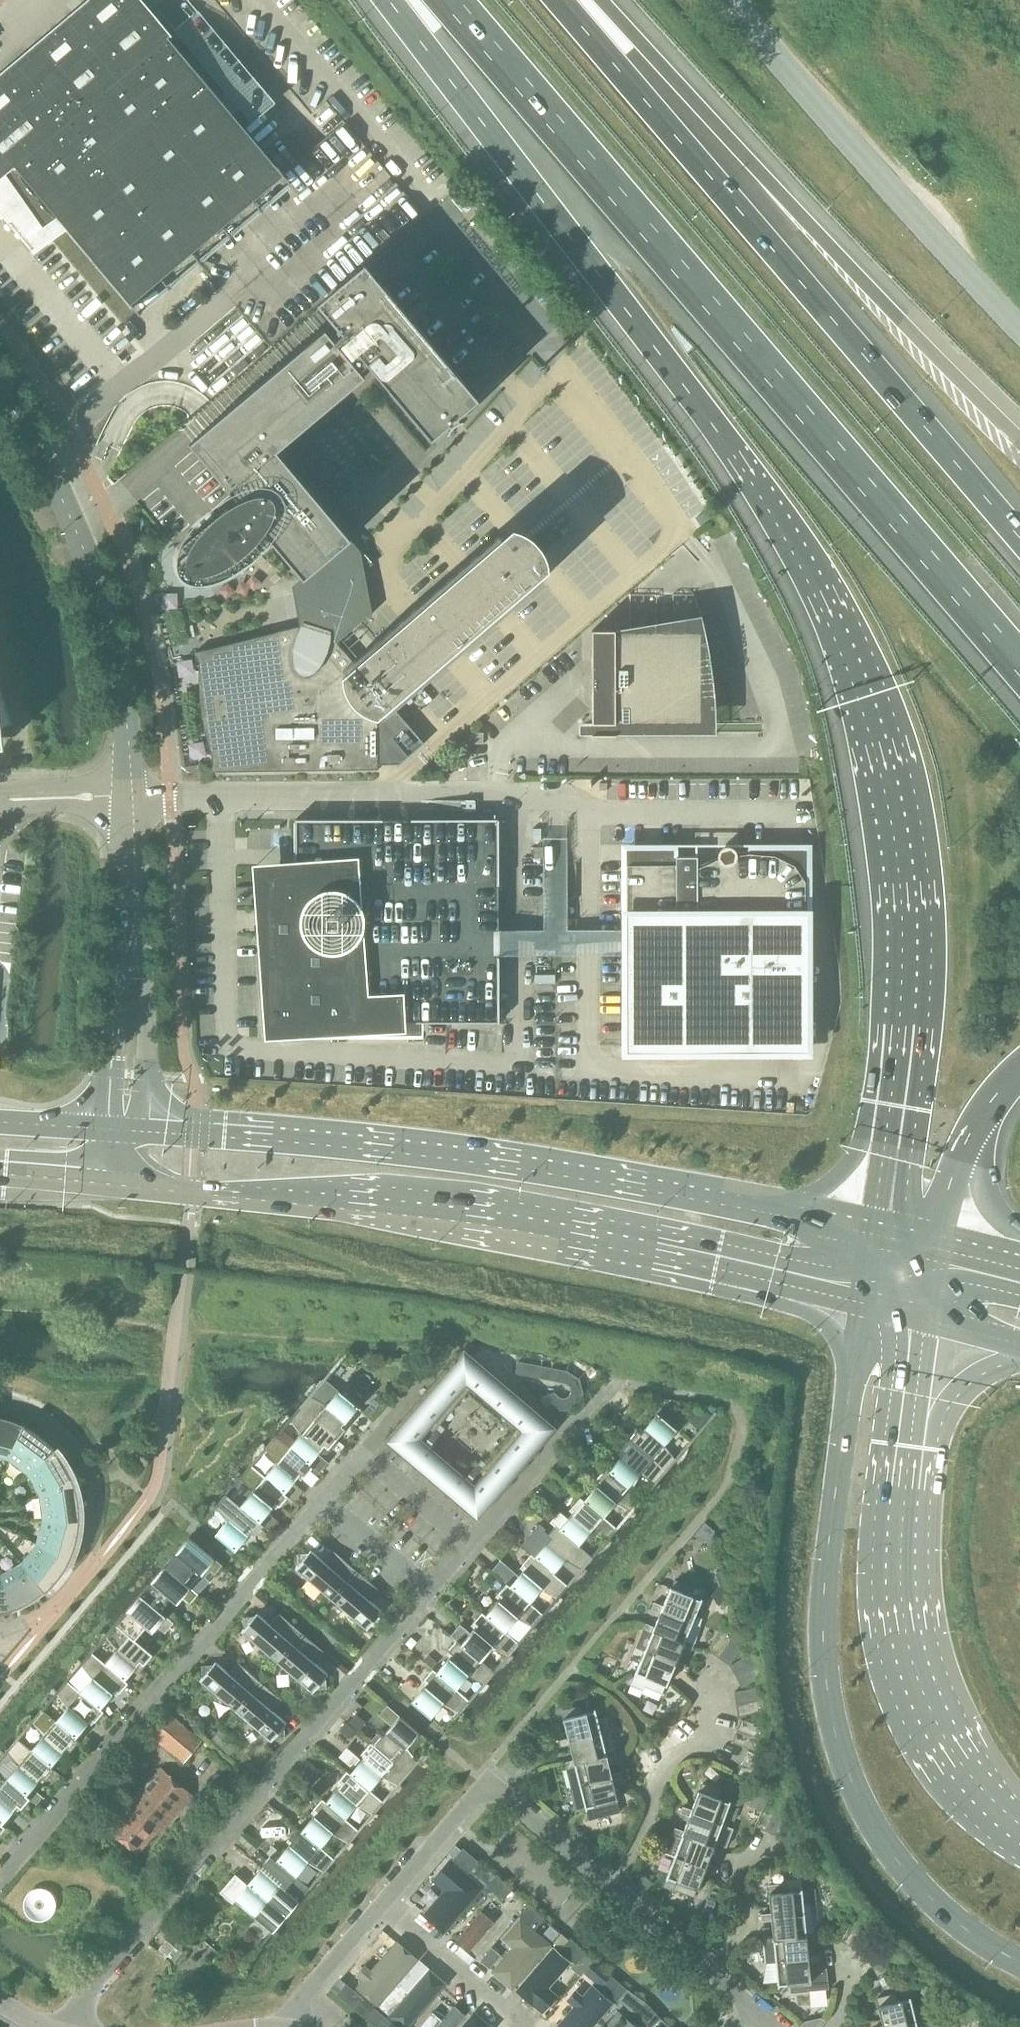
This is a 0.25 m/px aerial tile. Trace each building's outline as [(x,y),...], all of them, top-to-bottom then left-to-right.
[(142,0),(88,0),(0,74),(0,189),(10,182),(46,233),(47,232),(44,228),(58,218),(133,307),(135,306),(131,303),(283,175),(287,180),(288,179),(173,42),(176,40),(142,0)] [(243,505),(215,529),(213,527),(212,527),(211,527),(210,527),(209,527),(208,528),(207,529),(206,530),(206,532),(206,533),(206,534),(207,535),(178,560),(177,563),(178,566),(178,570),(179,572),(181,575),(183,576),(185,579),(187,580),(190,581),(195,582),(201,582),(207,582),(212,581),(217,579),(225,576),(229,574),(232,572),(240,568),(246,563),(253,558),(259,553),(264,548),(262,546),(271,539),(304,579),(346,543),(351,539),(277,451),(365,377),(360,371),(368,364),(432,440),(479,400),(465,383),(464,383),(383,287),(377,280),(366,267),(319,306),(328,317),(343,334),(335,340),(326,330),(190,443),(243,505)] [(185,437),(190,443),(326,330),(333,324),(323,312),(180,431),(185,437)] [(516,532),(512,530),(501,538),(499,536),(353,661),(337,642),(370,614),(363,573),(373,564),(368,557),(361,549),(358,552),(350,542),(346,543),(304,579),(293,588),(302,626),(195,652),(198,660),(201,667),(205,680),(207,689),(209,696),(211,705),(212,712),(212,719),(213,728),(214,742),(214,748),(213,758),(212,771),(379,769),(376,763),(397,764),(397,765),(398,766),(424,743),(394,708),(540,583),(537,580),(548,569),(543,560),(538,551),(528,541),(524,537),(519,534),(516,532)] [(592,723),(582,723),(582,734),(592,734),(592,735),(616,735),(616,734),(616,733),(630,733),(629,723),(702,723),(702,719),(702,635),(702,630),(701,630),(630,630),(592,630),(592,723)] [(4,748),(2,727),(12,724),(0,688),(0,748),(4,748)] [(475,733),(475,744),(483,744),(483,733),(475,733)] [(451,759),(451,770),(460,770),(461,759),(451,759)] [(499,1022),(498,819),(296,819),(296,886),(275,885),(274,912),(276,912),(275,931),(273,931),(268,1036),(366,1030),(366,1023),(499,1022)] [(742,851),(737,852),(736,851),(735,849),(734,848),(732,847),(731,847),(729,846),(728,846),(726,846),(724,847),(723,847),(721,848),(720,849),(719,851),(719,852),(718,854),(718,856),(718,857),(708,861),(697,866),(697,856),(676,856),(676,862),(656,862),(656,858),(648,858),(648,862),(625,863),(626,987),(627,1044),(801,1044),(806,904),(809,904),(810,891),(809,883),(806,876),(803,870),(798,864),(792,860),(785,856),(778,853),(771,852),(764,851),(757,850),(749,851),(742,851)] [(543,858),(543,847),(534,847),(534,858),(543,858)] [(437,1380),(385,1441),(477,1520),(556,1428),(464,1349),(437,1380)] [(570,1409),(577,1405),(578,1404),(583,1393),(580,1379),(567,1371),(518,1361),(516,1373),(565,1383),(570,1386),(571,1391),(569,1395),(566,1398),(562,1398),(558,1396),(555,1392),(544,1396),(550,1405),(559,1410),(570,1409)] [(299,1408),(336,1440),(345,1429),(342,1426),(358,1407),(358,1406),(364,1399),(353,1390),(347,1397),(339,1390),(338,1390),(324,1378),(299,1408)] [(336,1440),(299,1408),(289,1419),(301,1434),(290,1447),(288,1449),(308,1465),(309,1464),(318,1453),(325,1446),(328,1449),(336,1440)] [(691,1421),(700,1429),(712,1415),(703,1408),(691,1421)] [(665,1444),(677,1430),(657,1413),(641,1433),(637,1429),(628,1440),(665,1472),(676,1459),(665,1444)] [(9,1459),(25,1427),(18,1423),(9,1420),(2,1419),(0,1418),(0,1456),(9,1459)] [(29,1429),(25,1427),(9,1459),(28,1474),(56,1450),(55,1449),(47,1442),(39,1435),(29,1429)] [(287,1497),(288,1496),(294,1502),(304,1490),(294,1482),(300,1474),(304,1477),(313,1467),(309,1464),(308,1465),(288,1449),(290,1447),(276,1435),(265,1448),(276,1463),(265,1476),(264,1477),(287,1497)] [(624,1452),(608,1471),(607,1472),(630,1492),(631,1490),(640,1474),(656,1483),(665,1472),(628,1440),(620,1449),(624,1452)] [(40,1496),(75,1484),(73,1479),(69,1469),(64,1461),(56,1450),(28,1474),(40,1496)] [(318,1453),(309,1464),(313,1467),(319,1473),(328,1462),(318,1453)] [(259,1523),(260,1521),(263,1525),(270,1530),(279,1521),(268,1512),(276,1503),(279,1506),(287,1497),(264,1477),(265,1476),(251,1464),(226,1494),(259,1523)] [(607,1472),(608,1471),(605,1468),(596,1478),(600,1481),(593,1489),(584,1482),(575,1493),(580,1497),(580,1496),(584,1499),(583,1501),(602,1517),(603,1516),(615,1503),(631,1512),(642,1499),(631,1490),(630,1492),(607,1472)] [(40,1496),(43,1520),(80,1522),(80,1516),(80,1508),(79,1498),(77,1490),(75,1484),(40,1496)] [(260,1521),(259,1523),(226,1494),(216,1505),(227,1520),(215,1535),(235,1551),(251,1532),(255,1535),(263,1525),(260,1521)] [(575,1510),(568,1518),(559,1511),(550,1522),(555,1526),(556,1525),(559,1528),(559,1529),(578,1546),(579,1545),(590,1531),(606,1541),(617,1528),(603,1516),(602,1517),(583,1501),(584,1499),(580,1496),(580,1497),(571,1507),(575,1510)] [(80,1523),(80,1522),(43,1520),(37,1543),(70,1560),(73,1553),(77,1542),(79,1533),(80,1523)] [(556,1525),(555,1526),(548,1534),(544,1531),(546,1529),(539,1523),(520,1545),(531,1554),(535,1557),(534,1558),(553,1574),(554,1574),(566,1560),(582,1569),(593,1557),(579,1545),(578,1546),(559,1529),(559,1528),(556,1525)] [(183,1583),(184,1582),(198,1594),(209,1580),(205,1576),(210,1571),(214,1575),(223,1565),(189,1536),(164,1566),(183,1583)] [(37,1543),(23,1563),(47,1591),(54,1584),(61,1574),(68,1564),(70,1560),(37,1543)] [(298,1566),(296,1568),(331,1598),(355,1569),(334,1550),(324,1562),(311,1550),(309,1553),(297,1554),(298,1566)] [(526,1567),(510,1586),(509,1587),(529,1603),(530,1602),(541,1589),(557,1598),(568,1585),(554,1574),(553,1574),(534,1558),(535,1557),(531,1554),(522,1564),(526,1567)] [(23,1563),(2,1575),(13,1610),(19,1608),(27,1604),(36,1599),(47,1591),(23,1563)] [(159,1611),(160,1610),(171,1598),(177,1603),(182,1597),(190,1604),(198,1594),(184,1582),(183,1583),(164,1566),(140,1595),(159,1611)] [(378,1588),(355,1569),(331,1598),(367,1629),(369,1626),(380,1625),(380,1613),(382,1611),(369,1600),(378,1588)] [(715,1573),(719,1586),(727,1584),(722,1570),(715,1573)] [(3,1613),(13,1610),(2,1575),(0,1576),(0,1614),(3,1613)] [(662,1609),(694,1622),(700,1624),(702,1618),(696,1615),(703,1598),(701,1597),(701,1599),(690,1595),(694,1587),(676,1580),(673,1588),(671,1587),(664,1606),(655,1602),(652,1609),(661,1612),(662,1609)] [(509,1587),(510,1586),(507,1583),(498,1593),(501,1596),(486,1614),(485,1615),(504,1632),(505,1631),(516,1618),(533,1627),(544,1614),(530,1602),(529,1603),(509,1587)] [(719,1605),(728,1598),(727,1592),(725,1585),(718,1588),(712,1595),(719,1605)] [(140,1595),(115,1623),(135,1640),(135,1639),(146,1627),(152,1632),(157,1626),(165,1633),(174,1622),(160,1610),(159,1611),(140,1595)] [(646,1623),(643,1630),(652,1634),(653,1631),(685,1643),(686,1639),(694,1643),(700,1624),(694,1622),(662,1609),(661,1612),(655,1627),(646,1623)] [(451,1635),(457,1640),(457,1641),(480,1660),(481,1660),(492,1647),(508,1656),(519,1643),(505,1631),(504,1632),(485,1615),(486,1614),(482,1611),(473,1622),(477,1625),(470,1632),(460,1624),(451,1635)] [(244,1629),(242,1631),(277,1661),(301,1632),(280,1613),(270,1624),(257,1613),(255,1615),(243,1617),(244,1629)] [(135,1640),(115,1623),(105,1635),(117,1650),(105,1663),(105,1664),(124,1680),(125,1680),(140,1662),(144,1665),(153,1654),(135,1639),(135,1640)] [(695,1643),(694,1643),(686,1639),(685,1643),(653,1631),(652,1634),(643,1630),(636,1647),(645,1651),(676,1664),(678,1660),(684,1646),(692,1649),(695,1643)] [(709,1649),(719,1657),(733,1637),(724,1630),(709,1649)] [(324,1651),(301,1632),(277,1661),(313,1692),(315,1689),(327,1688),(326,1676),(328,1674),(315,1663),(324,1651)] [(412,1648),(417,1642),(411,1637),(406,1643),(412,1648)] [(744,1645),(733,1637),(719,1657),(729,1665),(744,1645)] [(452,1654),(437,1672),(436,1672),(456,1689),(467,1675),(484,1684),(495,1672),(481,1660),(480,1660),(457,1641),(449,1650),(452,1654)] [(105,1664),(105,1663),(91,1651),(80,1664),(92,1679),(81,1692),(80,1693),(100,1709),(116,1690),(119,1693),(128,1683),(125,1680),(124,1680),(105,1664)] [(686,1664),(678,1660),(676,1664),(645,1651),(631,1685),(644,1690),(645,1686),(662,1693),(666,1685),(667,1686),(675,1667),(683,1670),(686,1664)] [(729,1666),(736,1676),(758,1664),(752,1653),(729,1666)] [(429,1654),(423,1660),(431,1668),(437,1662),(429,1654)] [(235,1709),(260,1680),(238,1662),(228,1673),(215,1662),(213,1664),(201,1665),(202,1677),(200,1680),(235,1709)] [(764,1675),(758,1664),(736,1676),(742,1688),(764,1675)] [(436,1672),(437,1672),(433,1669),(424,1679),(428,1682),(411,1701),(430,1718),(443,1704),(459,1713),(470,1701),(456,1689),(436,1672)] [(80,1693),(81,1692),(67,1680),(56,1693),(68,1708),(56,1721),(75,1738),(76,1737),(91,1719),(95,1722),(104,1712),(100,1709),(80,1693)] [(283,1700),(279,1697),(260,1680),(235,1709),(271,1740),(273,1738),(285,1737),(285,1725),(287,1722),(273,1711),(283,1700)] [(734,1691),(736,1704),(761,1701),(759,1688),(742,1691),(734,1691)] [(286,1689),(279,1697),(283,1700),(292,1709),(300,1701),(286,1689)] [(763,1713),(761,1701),(736,1704),(738,1717),(741,1717),(763,1713)] [(601,1733),(598,1719),(595,1708),(593,1708),(593,1710),(583,1713),(581,1705),(562,1710),(564,1718),(562,1718),(567,1738),(558,1740),(560,1747),(569,1744),(568,1741),(601,1733)] [(43,1736),(32,1750),(31,1750),(50,1767),(51,1766),(67,1748),(70,1751),(79,1741),(76,1737),(75,1738),(56,1721),(42,1709),(31,1721),(43,1736)] [(169,1713),(150,1735),(182,1763),(201,1740),(169,1713)] [(358,1731),(366,1722),(356,1713),(349,1722),(358,1731)] [(379,1732),(370,1742),(407,1774),(418,1761),(407,1746),(419,1732),(399,1715),(383,1735),(379,1732)] [(607,1755),(606,1751),(615,1749),(611,1733),(607,1716),(598,1719),(601,1733),(568,1741),(569,1744),(573,1760),(564,1761),(566,1769),(575,1767),(574,1764),(607,1755)] [(741,1719),(736,1730),(760,1740),(764,1728),(741,1719)] [(346,1722),(339,1730),(349,1738),(355,1730),(346,1722)] [(755,1751),(760,1740),(736,1730),(732,1742),(755,1751)] [(31,1750),(32,1750),(18,1738),(7,1750),(19,1765),(7,1778),(7,1779),(26,1795),(27,1795),(30,1798),(37,1803),(43,1796),(33,1787),(42,1777),(46,1780),(55,1769),(51,1766),(50,1767),(31,1750)] [(381,1776),(398,1785),(407,1774),(370,1742),(362,1751),(366,1754),(350,1773),(349,1774),(368,1791),(370,1789),(381,1776)] [(612,1776),(611,1773),(607,1758),(616,1756),(615,1749),(606,1751),(607,1755),(574,1764),(575,1767),(566,1769),(570,1786),(570,1787),(612,1776)] [(748,1750),(742,1762),(765,1774),(771,1762),(755,1754),(748,1750)] [(759,1785),(765,1774),(742,1762),(737,1774),(759,1785)] [(191,1796),(160,1770),(128,1807),(131,1810),(113,1831),(138,1852),(156,1831),(159,1833),(191,1796)] [(349,1774),(350,1773),(347,1770),(338,1780),(342,1783),(326,1802),(324,1803),(344,1820),(345,1818),(357,1805),(373,1814),(384,1801),(370,1789),(368,1791),(349,1774)] [(569,1786),(575,1813),(586,1809),(588,1819),(619,1812),(617,1800),(618,1800),(613,1780),(622,1778),(620,1771),(611,1773),(612,1776),(570,1787),(570,1786),(569,1786)] [(2,1824),(18,1805),(21,1808),(30,1798),(27,1795),(26,1795),(7,1779),(7,1778),(0,1772),(0,1822),(2,1824)] [(331,1787),(318,1776),(310,1785),(323,1796),(331,1787)] [(722,1825),(722,1824),(730,1800),(728,1799),(727,1801),(717,1797),(720,1789),(701,1784),(699,1791),(697,1791),(691,1809),(682,1807),(680,1814),(689,1817),(690,1813),(722,1825)] [(320,1848),(321,1847),(332,1834),(348,1843),(359,1830),(345,1818),(344,1820),(324,1803),(326,1802),(322,1798),(313,1809),(317,1812),(301,1830),(300,1832),(320,1848)] [(755,1825),(767,1831),(778,1809),(767,1803),(766,1803),(755,1825)] [(790,1814),(778,1809),(767,1831),(778,1837),(790,1814)] [(724,1845),(724,1846),(727,1847),(733,1827),(722,1824),(722,1825),(690,1813),(689,1817),(683,1832),(675,1828),(672,1835),(681,1838),(682,1835),(714,1846),(716,1842),(724,1845)] [(273,1845),(267,1852),(270,1855),(276,1860),(290,1872),(296,1876),(308,1862),(324,1871),(335,1859),(321,1847),(320,1848),(300,1832),(301,1830),(298,1827),(289,1838),(292,1841),(282,1853),(273,1845)] [(663,1853),(675,1857),(707,1868),(708,1864),(713,1849),(722,1852),(724,1846),(724,1845),(716,1842),(714,1846),(682,1835),(681,1838),(672,1835),(670,1834),(663,1853)] [(478,1861),(462,1848),(453,1858),(470,1872),(478,1861)] [(280,1884),(253,1915),(272,1932),(310,1888),(296,1876),(290,1872),(276,1860),(270,1855),(263,1864),(282,1881),(280,1884)] [(714,1874),(717,1867),(708,1864),(707,1868),(675,1857),(666,1881),(669,1881),(669,1880),(679,1883),(677,1891),(695,1897),(698,1889),(699,1890),(706,1871),(714,1874)] [(424,1914),(444,1933),(484,1890),(450,1860),(432,1879),(443,1891),(424,1914)] [(235,1900),(253,1915),(280,1884),(261,1868),(247,1884),(235,1874),(220,1892),(233,1903),(235,1900)] [(636,1882),(645,1890),(652,1883),(644,1874),(636,1882)] [(497,1875),(495,1877),(487,1884),(501,1899),(511,1890),(497,1875)] [(787,1879),(787,1882),(770,1884),(770,1892),(769,1892),(771,1913),(762,1913),(763,1921),(772,1920),(771,1916),(805,1913),(803,1888),(802,1888),(801,1878),(787,1879)] [(804,1901),(812,1900),(811,1889),(803,1890),(804,1901)] [(528,1904),(519,1914),(535,1928),(544,1918),(528,1904)] [(455,1941),(468,1951),(493,1923),(480,1912),(455,1941)] [(806,1932),(807,1932),(805,1913),(771,1916),(772,1920),(773,1936),(764,1936),(765,1944),(774,1944),(773,1939),(807,1935),(806,1932)] [(520,1919),(501,1941),(512,1948),(491,1973),(512,1992),(551,1946),(520,1919)] [(816,1931),(807,1932),(806,1932),(807,1935),(773,1939),(774,1944),(765,1944),(766,1963),(776,1962),(809,1959),(808,1955),(809,1955),(808,1939),(817,1938),(816,1931)] [(585,1953),(571,1938),(569,1939),(561,1947),(575,1963),(585,1953)] [(167,1939),(159,1948),(168,1955),(176,1947),(167,1939)] [(365,1967),(355,1975),(361,1982),(354,1989),(378,2007),(417,1960),(396,1941),(371,1970),(365,1967)] [(866,1954),(872,1965),(895,1954),(889,1943),(866,1954)] [(552,1948),(516,1993),(544,2016),(558,1997),(550,1990),(570,1963),(552,1948)] [(575,1963),(571,1967),(580,1974),(593,1959),(585,1953),(575,1963)] [(818,1954),(809,1955),(808,1955),(809,1959),(776,1962),(778,1987),(780,1987),(780,1985),(791,1984),(792,1993),(829,1989),(828,1973),(827,1972),(827,1971),(826,1969),(825,1969),(823,1968),(822,1968),(820,1968),(818,1954)] [(419,1961),(380,2010),(399,2026),(410,2026),(448,1985),(419,1961)] [(628,1989),(612,1975),(603,1985),(619,1999),(628,1989)] [(345,1984),(337,1994),(353,2008),(361,1998),(345,1984)] [(584,1996),(575,1990),(567,2001),(573,2007),(557,2026),(593,2026),(613,2003),(591,1985),(584,1996)] [(645,2001),(628,1989),(619,1999),(634,2013),(635,2012),(645,2001)] [(917,2020),(911,1996),(909,1996),(909,1998),(898,2001),(896,1993),(877,1997),(879,2005),(878,2006),(883,2025),(876,2026),(890,2026),(917,2020)] [(645,2001),(635,2012),(649,2026),(650,2026),(660,2017),(647,2002),(645,2001)] [(465,2017),(454,2008),(442,2021),(433,2014),(420,2026),(456,2026),(465,2017)] [(366,2019),(375,2026),(387,2026),(391,2022),(375,2009),(366,2019)] [(624,2009),(607,2026),(645,2026),(624,2009)] [(475,2014),(463,2026),(491,2026),(475,2014)] [(973,2017),(961,2014),(958,2026),(971,2026),(973,2017)] [(973,2017),(971,2026),(984,2026),(986,2020),(973,2017)] [(917,2020),(890,2026),(928,2026),(926,2018),(917,2020)]
